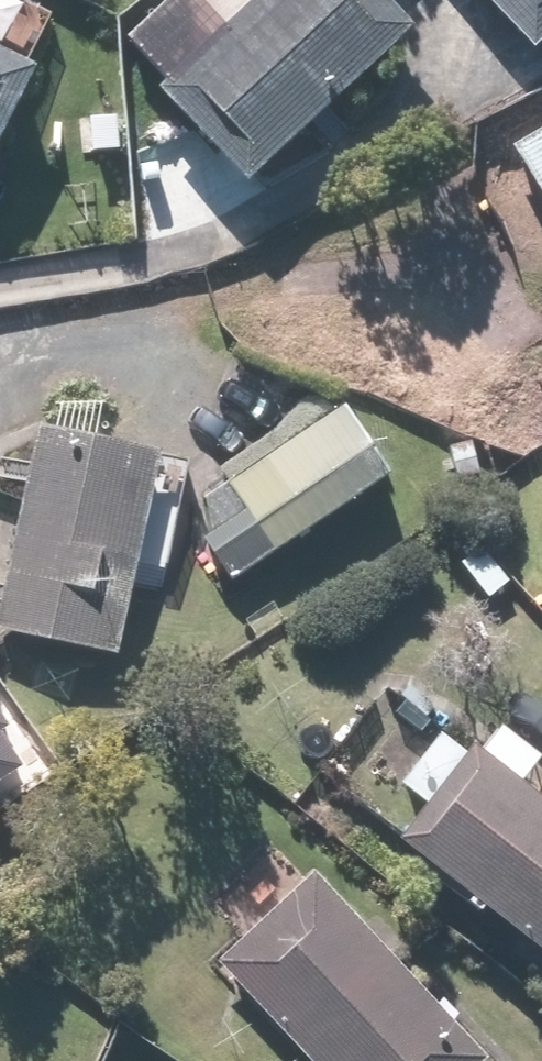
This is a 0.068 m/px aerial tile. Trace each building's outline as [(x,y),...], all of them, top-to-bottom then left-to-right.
[(212,3),(209,0),(173,0),(143,31),(188,75),(171,92),(262,182),(424,18),(405,0),(215,0),(212,3)] [(541,43),(541,0),(498,0),(541,43)] [(48,63),(0,41),(0,170),(48,63)] [(519,140),(541,181),(541,127),(519,140)] [(191,508),(245,583),(404,470),(351,395),(191,508)] [(174,445),(50,421),(4,630),(128,657),(174,445)] [(412,831),(541,937),(541,743),(508,715),(475,756),(448,733),(403,787),(430,809),(412,831)] [(21,766),(0,734),(0,779),(21,766)] [(225,954),(326,1060),(478,1060),(492,1048),(320,865),(225,954)]
